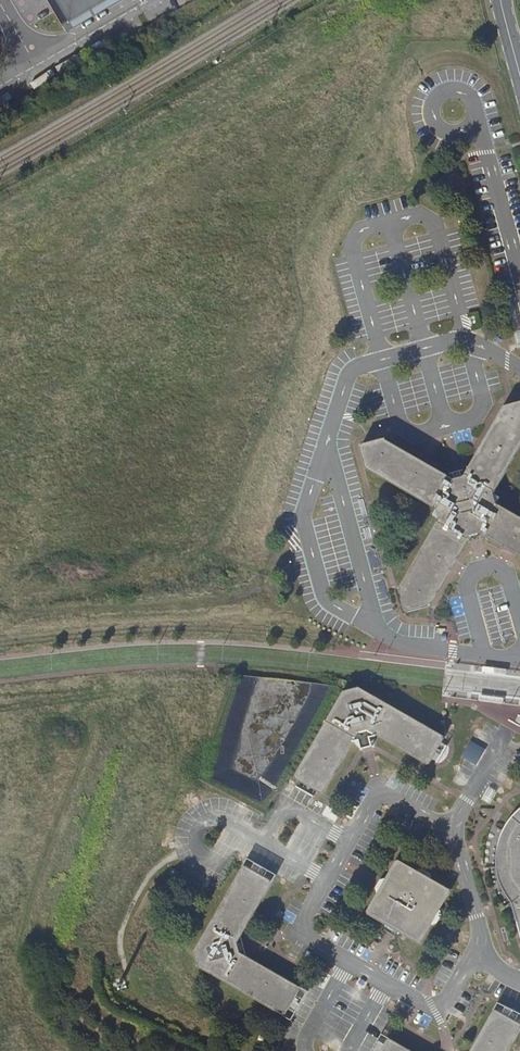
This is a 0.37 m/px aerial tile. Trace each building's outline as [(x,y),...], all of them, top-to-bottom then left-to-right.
[(113,0),(52,0),(52,1),(58,12),(67,26),(113,0)] [(504,406),(476,454),(464,476),(459,478),(454,479),(384,438),(362,444),(360,447),(366,469),(367,469),(437,509),(439,519),(399,589),(405,611),(407,613),(429,607),(470,536),(474,535),(479,534),(519,557),(519,517),(497,503),(494,494),(519,448),(519,401),(504,406)] [(507,670),(483,667),(482,673),(506,676),(507,670)] [(295,776),(295,779),(321,793),(324,792),(351,746),(358,733),(363,731),(367,730),(375,735),(378,736),(427,765),(430,764),(444,738),(443,735),(359,687),(343,691),(295,776)] [(479,696),(479,702),(503,705),(503,699),(479,696)] [(505,893),(507,897),(510,901),(512,903),(519,934),(519,809),(518,810),(515,813),(512,816),(509,820),(506,824),(504,828),(502,832),(500,836),(499,841),(498,845),(497,848),(496,854),(496,859),(496,864),(497,869),(498,874),(499,879),(501,883),(502,888),(505,893)] [(399,860),(396,861),(385,879),(382,884),(377,893),(367,911),(367,914),(385,924),(393,929),(406,936),(418,943),(421,943),(432,924),(439,911),(450,892),(449,889),(399,860)] [(271,880),(246,866),(242,867),(230,888),(194,951),(198,967),(283,1015),(286,1015),(300,989),(299,986),(241,953),(240,952),(239,948),(237,943),(271,883),(271,880)] [(519,1031),(519,1024),(496,1010),(493,1011),(470,1050),(509,1050),(519,1031)] [(390,1039),(387,1039),(380,1050),(412,1050),(390,1039)]
